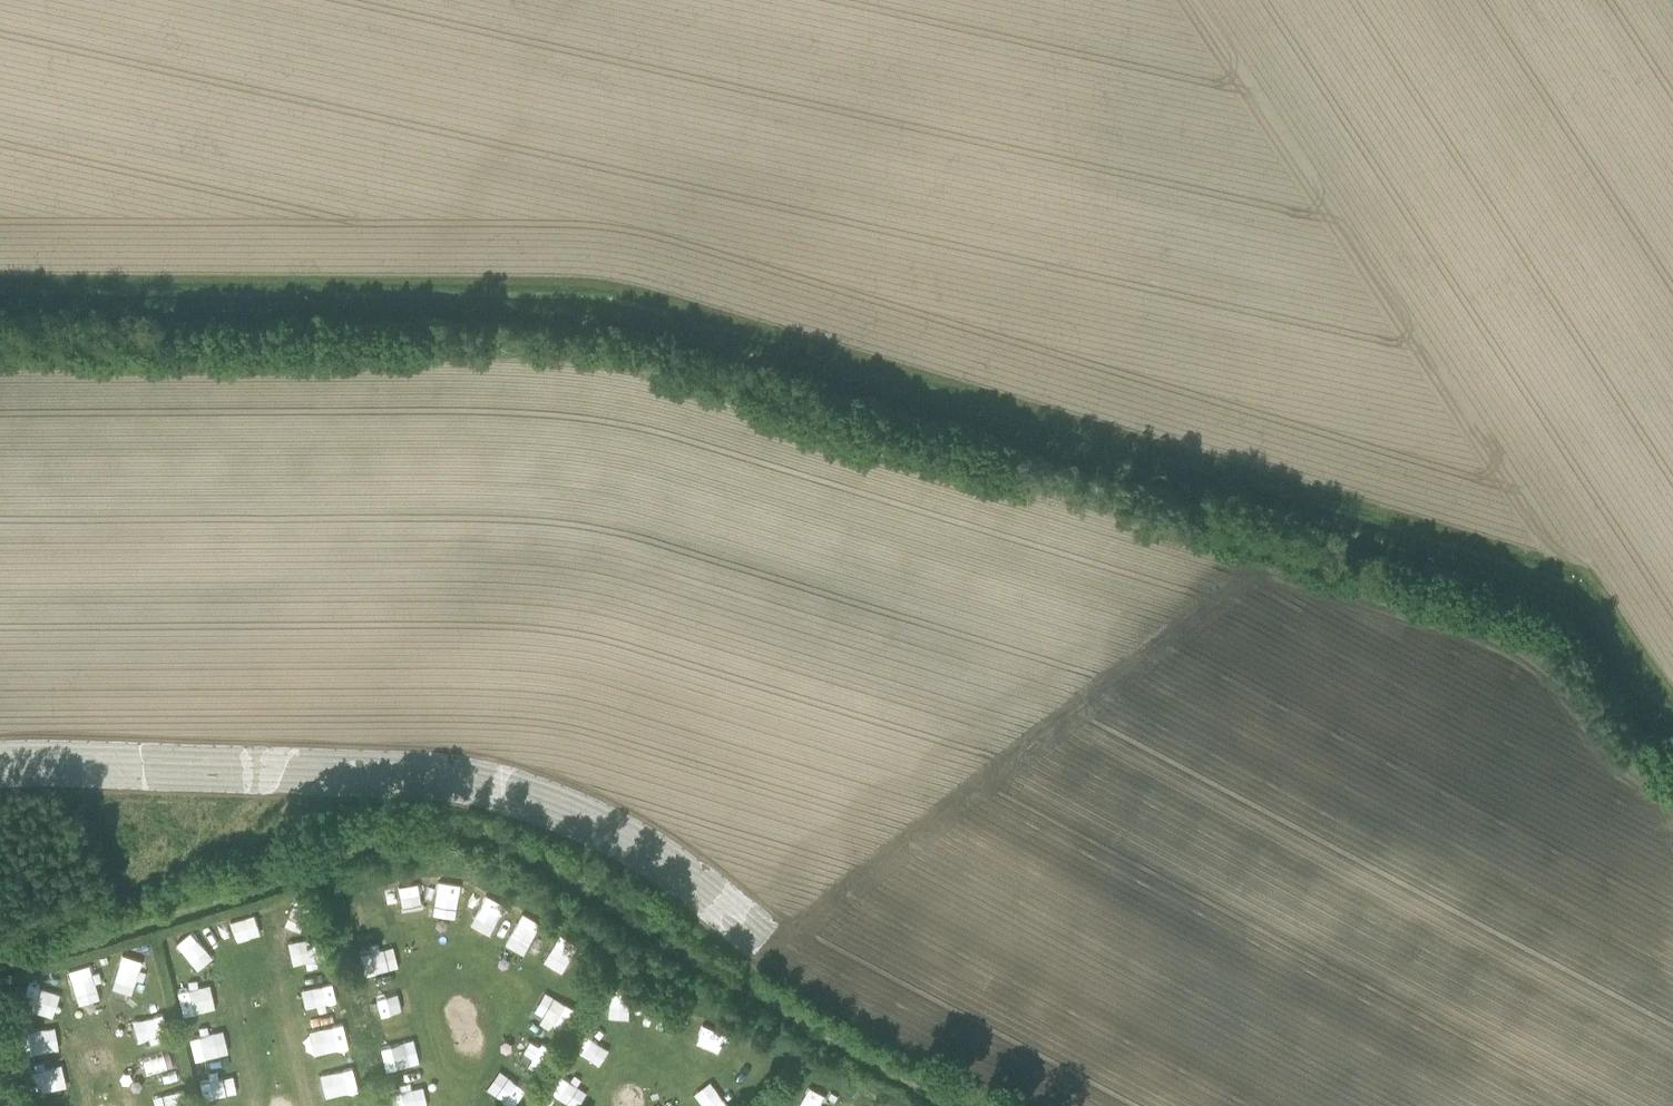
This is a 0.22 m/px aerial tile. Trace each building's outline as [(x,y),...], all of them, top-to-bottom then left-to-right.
[(449,904),(450,881),(425,881),(424,904),(449,904)] [(390,945),(356,952),(361,974),(395,966),(390,945)] [(412,1035),(379,1042),(383,1061),(416,1054),(412,1035)] [(218,1041),(189,1047),(192,1066),(222,1061),(218,1041)] [(700,1099),(706,1105),(723,1105),(730,1101),(718,1085),(700,1099)] [(390,1105),(424,1105),(423,1086),(389,1088),(390,1105)] [(835,1101),(812,1086),(799,1105),(831,1105),(835,1101)]
